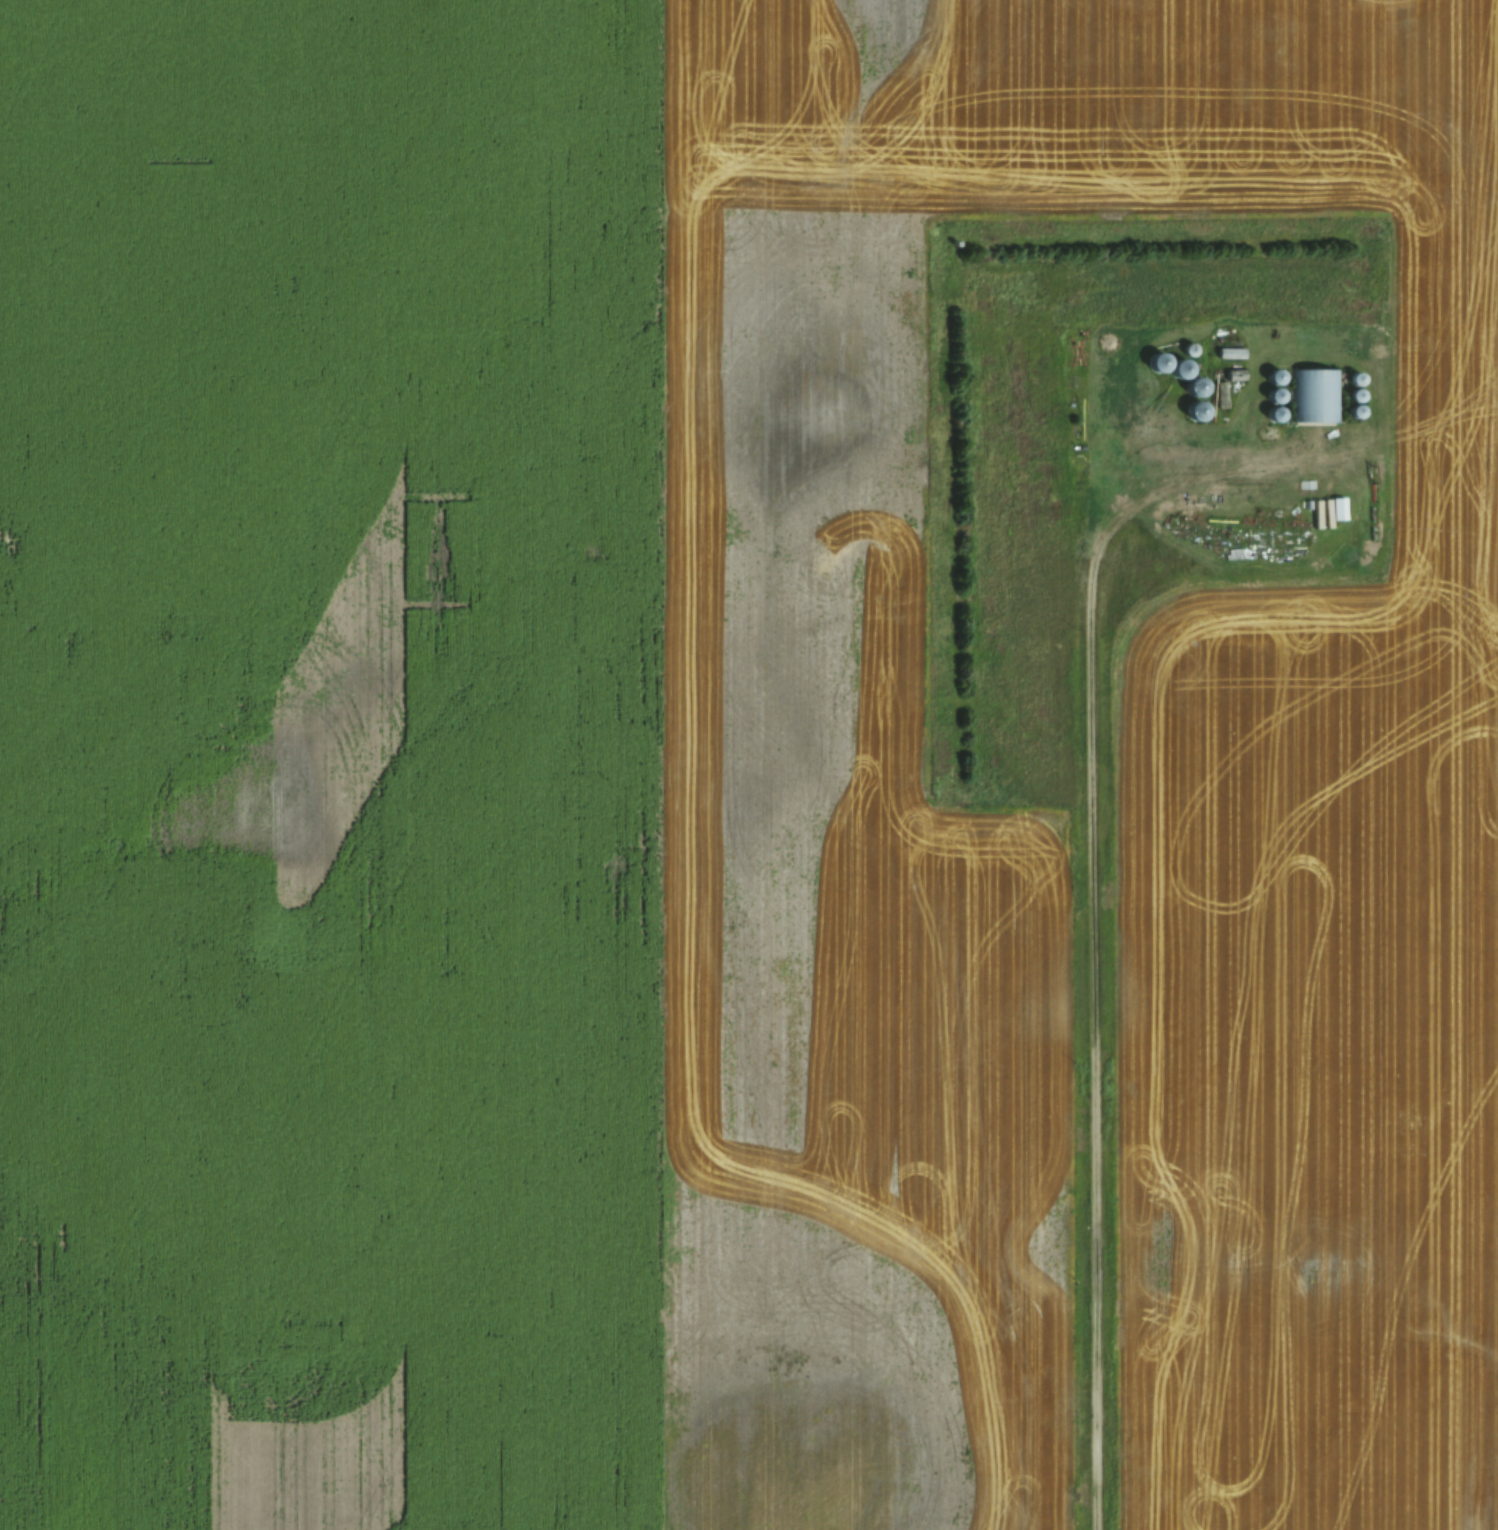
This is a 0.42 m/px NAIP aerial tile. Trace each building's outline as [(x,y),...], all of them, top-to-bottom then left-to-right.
[(1311,528),(1331,528),(1331,498),(1311,498),(1311,528)]
